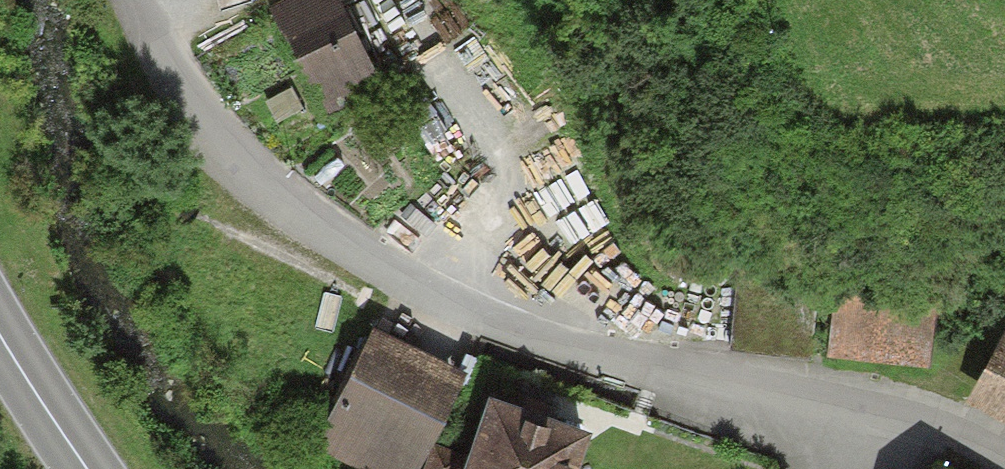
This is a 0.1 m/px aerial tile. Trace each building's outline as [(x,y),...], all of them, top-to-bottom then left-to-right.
[(272,11),(322,121),(381,94),(338,0),(296,0),(272,11)] [(753,280),(700,273),(692,329),(745,336),(753,280)] [(960,290),(847,278),(837,371),(950,383),(960,290)] [(355,468),(418,468),(463,377),(369,331),(313,448),(355,468)] [(979,408),(1004,423),(1004,365),(979,408)] [(436,444),(427,468),(589,468),(599,438),(530,414),(489,400),(470,456),(436,444)]
